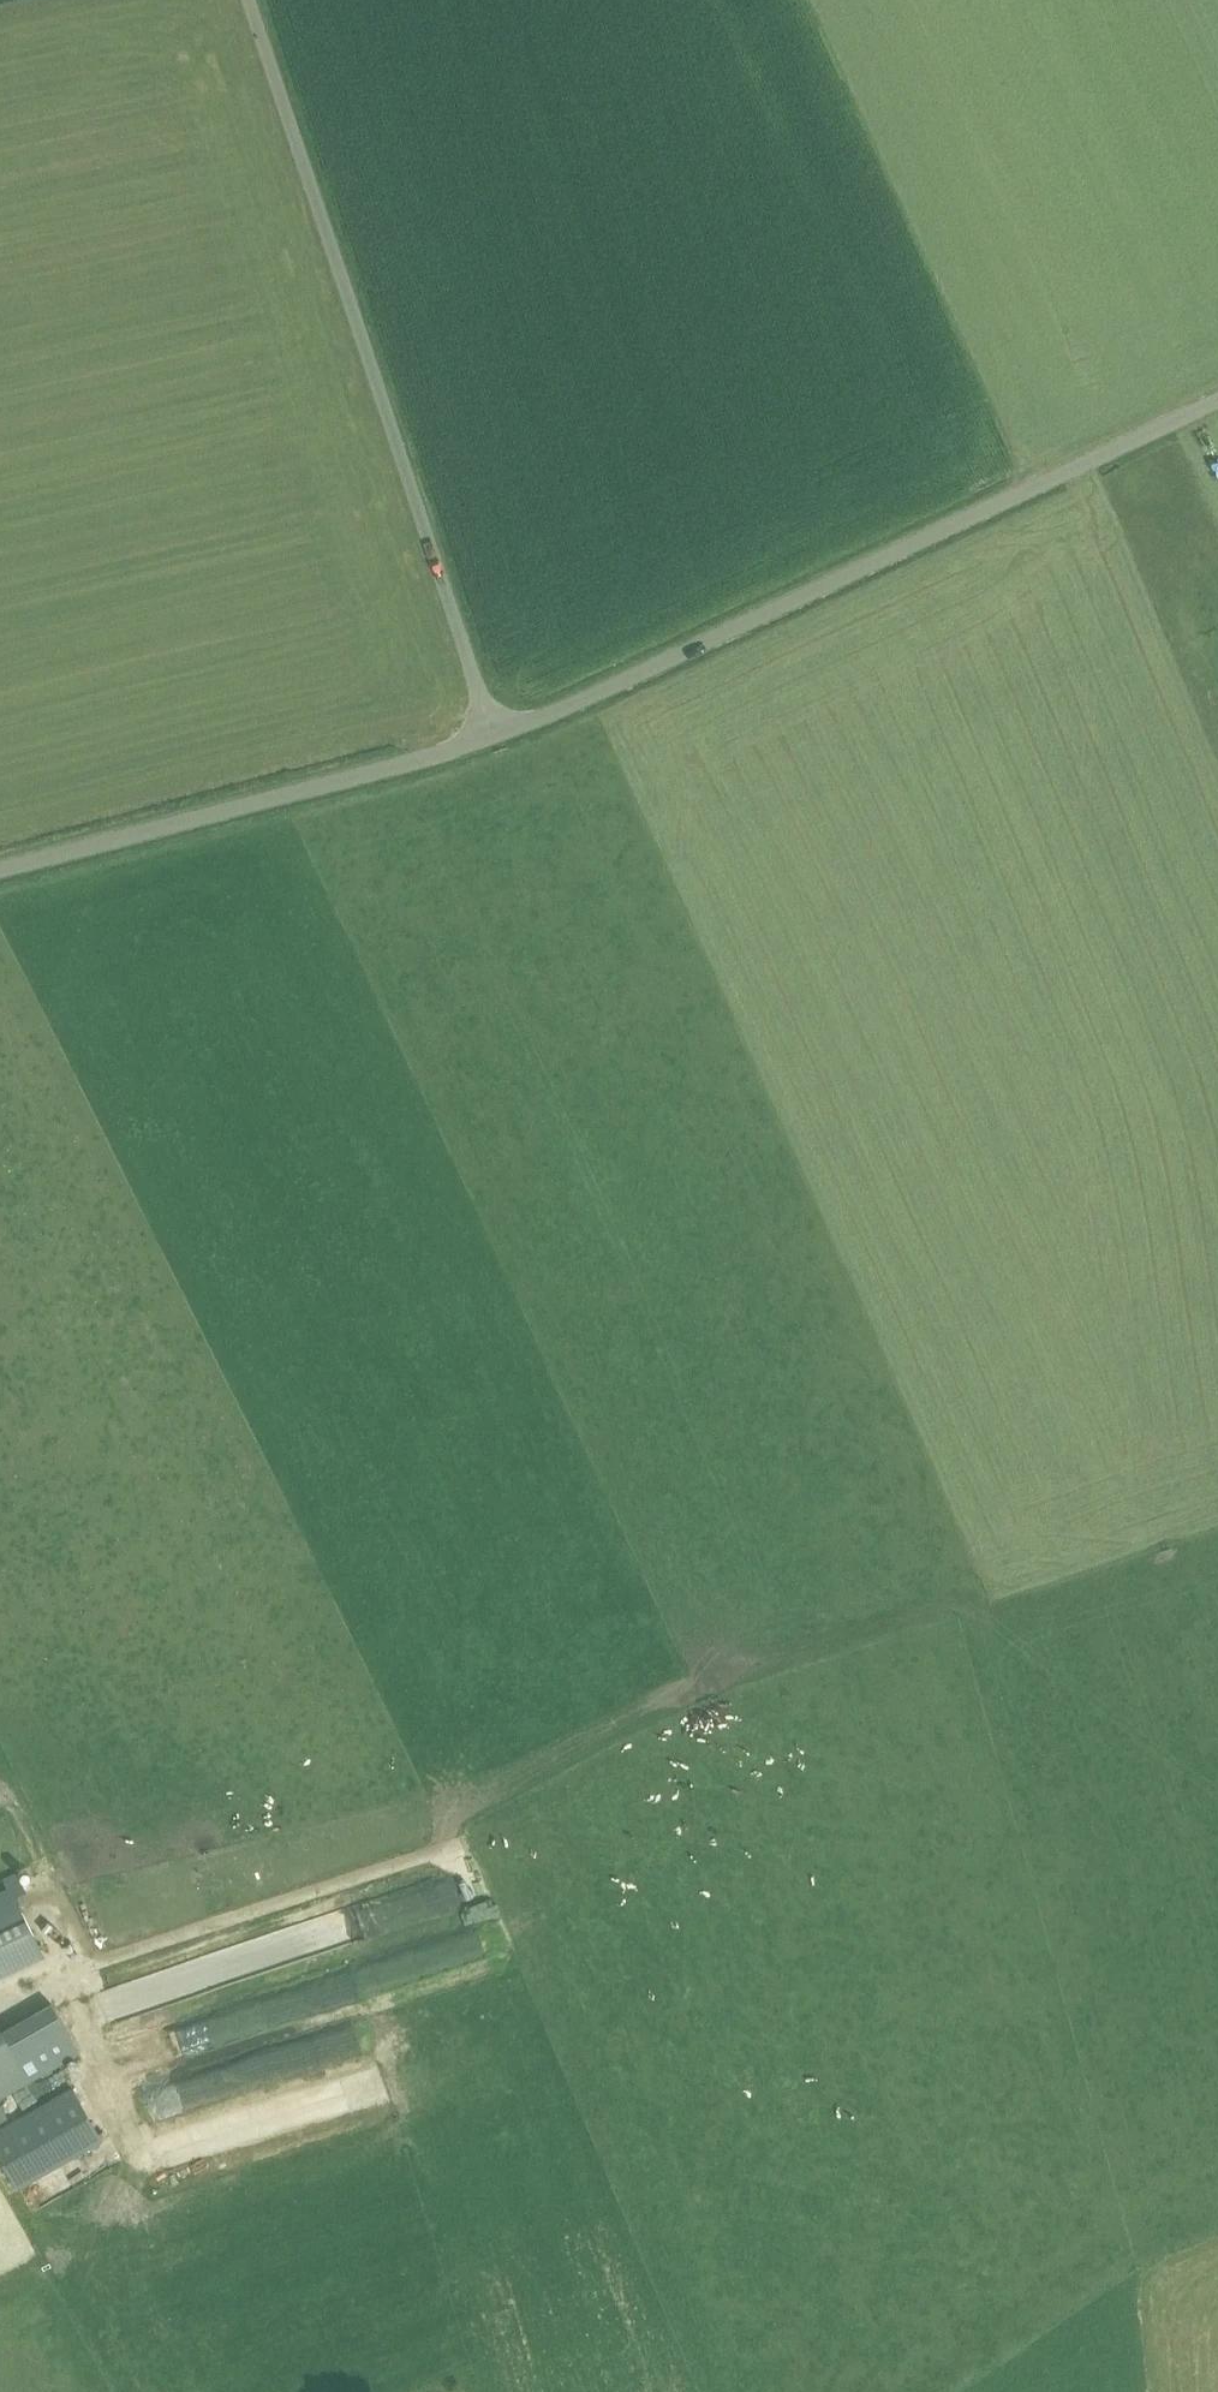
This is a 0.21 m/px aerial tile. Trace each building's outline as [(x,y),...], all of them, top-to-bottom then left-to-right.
[(45,1956),(11,1887),(21,1883),(17,1872),(4,1878),(8,1887),(0,1891),(0,1978),(45,1956)] [(50,1999),(1,2027),(0,2026),(0,2097),(80,2052),(50,1999)] [(102,2139),(73,2085),(0,2127),(0,2157),(17,2188),(102,2139)] [(154,2097),(160,2113),(191,2102),(184,2085),(154,2097)]
